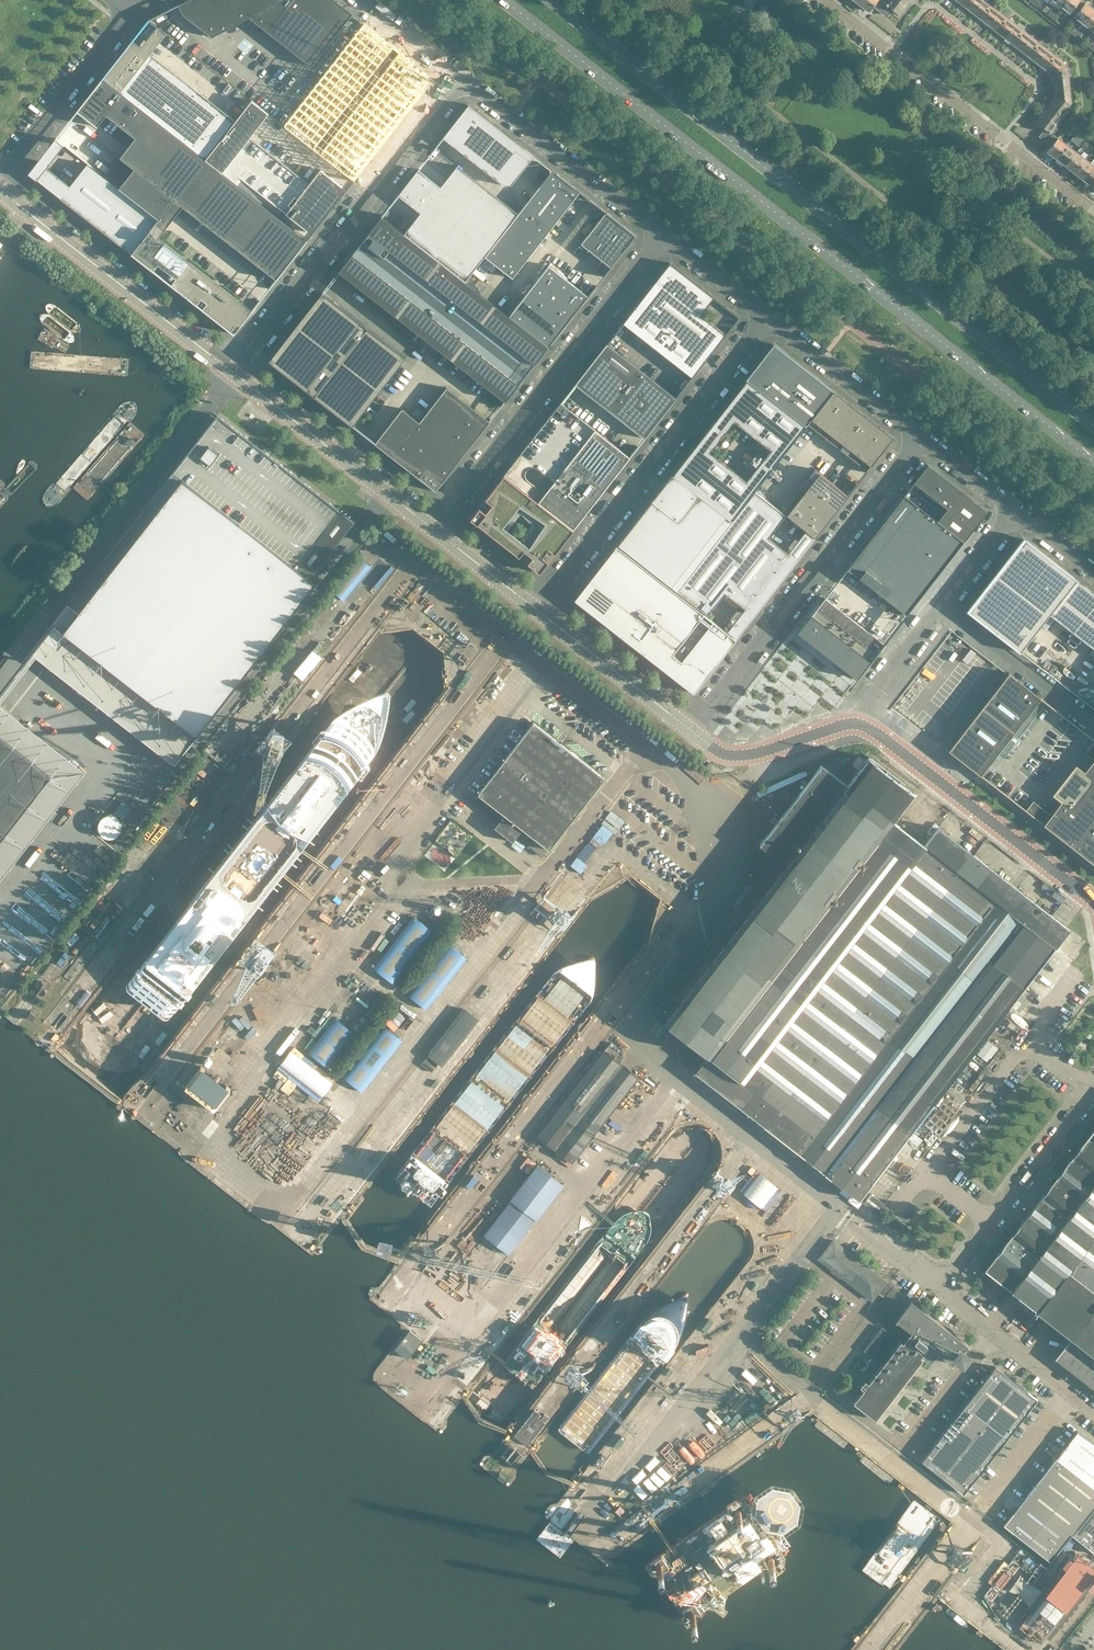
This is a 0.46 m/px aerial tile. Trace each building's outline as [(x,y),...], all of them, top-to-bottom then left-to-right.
[(183,2),(178,5),(183,15),(193,23),(193,22),(212,37),(249,18),(312,66),(352,15),(353,14),(334,0),(187,0),(183,2)] [(874,6),(878,0),(863,0),(860,4),(861,5),(861,6),(864,9),(865,8),(869,12),(874,6)] [(897,0),(890,0),(887,4),(881,0),(878,0),(874,6),(885,15),(891,8),(899,15),(906,6),(897,0)] [(983,0),(970,0),(965,6),(973,12),(983,0)] [(993,4),(992,3),(991,5),(984,0),(983,0),(973,12),(981,19),(993,4)] [(1080,1),(1080,0),(1066,0),(1067,1),(1062,7),(1070,13),(1080,1)] [(1093,11),(1093,10),(1092,9),(1092,7),(1089,5),(1087,5),(1085,3),(1075,16),(1082,22),(1087,16),(1089,18),(1093,11)] [(989,25),(1001,10),(1000,10),(998,11),(992,6),(993,5),(993,4),(981,19),(989,25)] [(997,31),(1009,17),(1008,16),(1007,18),(1000,13),(1002,11),(1001,10),(989,25),(997,31)] [(1093,29),(1093,11),(1089,18),(1087,16),(1082,22),(1093,31),(1093,29)] [(1005,38),(1017,23),(1016,22),(1015,24),(1008,19),(1010,17),(1009,17),(997,31),(1005,38)] [(364,23),(284,125),(354,180),(425,89),(424,87),(431,78),(416,67),(416,66),(416,64),(364,23)] [(1013,44),(1025,29),(1024,29),(1023,30),(1016,25),(1018,24),(1017,23),(1005,38),(1013,44)] [(235,120),(151,54),(166,34),(157,27),(146,41),(142,47),(133,40),(102,79),(205,159),(235,120)] [(1021,50),(1033,35),(1032,35),(1031,36),(1024,32),(1026,30),(1025,29),(1013,44),(1021,50)] [(1029,56),(1041,42),(1040,41),(1039,43),(1032,38),(1034,36),(1033,35),(1021,50),(1029,56)] [(1037,63),(1049,48),(1048,47),(1047,49),(1040,44),(1042,42),(1041,42),(1029,56),(1037,63)] [(1045,69),(1057,54),(1056,54),(1055,55),(1048,50),(1050,49),(1049,48),(1037,63),(1045,69)] [(1053,75),(1065,60),(1064,60),(1063,62),(1056,57),(1058,55),(1057,54),(1045,69),(1053,75)] [(1071,102),(1069,85),(1067,68),(1063,65),(1066,61),(1065,60),(1053,75),(1055,87),(1056,98),(1071,110),(1071,109),(1068,106),(1071,102)] [(307,240),(102,79),(77,111),(98,127),(107,115),(136,138),(105,177),(159,219),(132,254),(135,256),(138,252),(143,256),(140,260),(234,334),(252,310),(159,237),(183,206),(276,280),(306,241),(307,240)] [(1071,110),(1056,98),(1050,106),(1065,118),(1065,117),(1063,116),(1069,109),(1070,110),(1071,110)] [(250,101),(205,159),(237,184),(242,178),(313,234),(341,197),(339,196),(344,190),(342,187),(343,186),(321,169),(307,186),(305,184),(306,183),(251,140),(250,141),(248,140),(268,115),(250,101)] [(534,156),(468,105),(443,138),(504,186),(512,185),(534,156)] [(1065,118),(1050,106),(1044,114),(1058,126),(1059,125),(1057,123),(1062,117),(1064,119),(1065,118)] [(1050,132),(1056,125),(1058,127),(1058,126),(1044,114),(1037,123),(1046,129),(1040,136),(1052,145),(1057,138),(1050,132)] [(1057,158),(1067,145),(1057,138),(1052,145),(1047,151),(1051,154),(1051,155),(1054,158),(1056,157),(1057,158)] [(70,186),(47,168),(64,146),(56,139),(38,161),(29,173),(131,254),(158,219),(88,164),(70,186)] [(1066,165),(1076,152),(1067,145),(1057,158),(1066,165)] [(1075,173),(1085,160),(1076,152),(1066,165),(1075,173)] [(1093,167),(1093,166),(1085,160),(1075,173),(1084,180),(1093,167)] [(485,256),(518,213),(457,166),(441,186),(431,179),(418,169),(398,195),(410,205),(421,213),(404,234),(465,282),(485,256)] [(1093,186),(1093,167),(1084,180),(1093,187),(1093,186)] [(512,278),(542,240),(580,192),(552,170),(539,186),(540,186),(518,213),(485,256),(512,278)] [(635,235),(605,212),(581,244),(611,267),(635,235)] [(368,234),(535,364),(548,346),(465,282),(404,234),(382,216),(368,234)] [(339,271),(422,336),(505,401),(519,384),(352,254),(339,271)] [(670,263),(637,304),(707,359),(739,317),(670,263)] [(588,296),(568,280),(549,265),(536,282),(575,313),(588,296)] [(570,319),(575,313),(536,282),(522,298),(562,329),(570,318),(570,319)] [(352,426),(406,357),(322,292),(269,359),(352,426)] [(509,315),(549,346),(553,341),(552,341),(562,329),(522,298),(509,315)] [(707,359),(637,304),(622,323),(692,378),(707,359)] [(677,398),(608,344),(607,343),(606,344),(607,344),(575,384),(576,385),(645,438),(676,398),(677,398)] [(834,391),(821,381),(774,344),(755,369),(746,380),(747,380),(748,379),(807,425),(808,424),(833,391),(834,391)] [(705,435),(673,475),(674,475),(732,520),(805,426),(747,380),(716,420),(716,421),(705,435)] [(436,491),(490,421),(446,387),(419,422),(402,408),(375,443),(401,463),(436,491)] [(826,438),(852,405),(833,391),(808,424),(826,438)] [(630,457),(562,403),(561,403),(504,475),(573,530),(630,457)] [(839,449),(865,416),(852,405),(826,438),(839,449)] [(68,636),(197,736),(316,583),(297,569),(337,518),(349,528),(352,525),(355,522),(244,435),(218,415),(174,471),(173,473),(182,480),(99,587),(64,631),(54,624),(43,638),(58,650),(68,636)] [(853,460),(879,426),(865,416),(839,449),(853,460)] [(893,437),(879,426),(853,460),(867,471),(893,437)] [(928,465),(914,482),(915,483),(947,508),(937,521),(964,541),(987,511),(928,465)] [(815,469),(803,483),(837,509),(848,495),(815,469)] [(677,591),(732,521),(732,520),(674,475),(673,475),(672,474),(666,482),(658,493),(617,545),(677,591)] [(540,573),(572,531),(573,530),(504,475),(470,518),(511,550),(540,573)] [(837,509),(803,483),(793,497),(826,523),(837,509)] [(736,638),(815,538),(806,530),(788,553),(768,537),(786,515),(755,491),(732,521),(677,591),(707,615),(725,593),(745,608),(727,631),(736,638)] [(904,495),(847,567),(908,614),(964,541),(937,521),(904,495)] [(826,523),(793,497),(781,511),(815,537),(826,523)] [(1023,538),(1016,547),(1018,548),(968,611),(1020,652),(1021,651),(1050,614),(1093,649),(1093,593),(1076,579),(1027,541),(1023,538)] [(736,639),(617,546),(574,600),(608,626),(612,622),(620,629),(617,633),(694,693),(694,692),(695,691),(722,656),(735,641),(736,639)] [(869,663),(884,644),(824,598),(819,604),(797,632),(857,679),(869,663)] [(980,775),(1041,698),(1008,672),(948,750),(980,775)] [(549,849),(605,778),(534,723),(486,783),(485,782),(482,785),(484,787),(478,794),(479,794),(473,802),(498,822),(494,827),(513,842),(517,837),(542,856),(548,848),(549,849)] [(52,776),(0,735),(0,842),(52,776)] [(1085,753),(1093,760),(1084,772),(1076,765),(1053,794),(1061,801),(1051,814),(1033,800),(1025,810),(1093,864),(1093,741),(1085,753)] [(915,1055),(1034,902),(938,828),(925,845),(924,845),(892,820),(891,819),(913,791),(869,757),(861,767),(858,766),(856,769),(858,771),(847,785),(822,765),(760,844),(775,856),(654,1013),(697,1046),(684,1063),(763,1125),(855,1008),(915,1055)] [(123,801),(114,812),(123,819),(132,808),(123,801)] [(114,837),(116,836),(118,835),(120,833),(121,830),(122,828),(122,825),(121,823),(120,821),(119,819),(117,817),(115,816),(112,815),(110,815),(107,815),(105,816),(103,817),(101,819),(100,821),(99,823),(98,826),(99,828),(99,831),(100,833),(102,835),(104,837),(107,838),(109,838),(112,838),(114,837)] [(913,1130),(1055,947),(1069,929),(1034,902),(915,1055),(878,1103),(913,1130)] [(374,968),(393,983),(433,931),(414,916),(374,968)] [(81,1007),(91,994),(86,990),(76,1003),(81,1007)] [(913,1130),(878,1103),(915,1055),(855,1008),(763,1125),(859,1199),(913,1130)] [(444,1063),(478,1020),(464,1009),(430,1052),(444,1063)] [(362,1092),(403,1040),(383,1025),(343,1077),(362,1092)] [(574,1162),(639,1079),(604,1051),(539,1134),(574,1162)] [(1093,1240),(1093,1130),(1016,1230),(1042,1250),(1011,1290),(1039,1312),(1093,1240)] [(511,1254),(564,1184),(538,1164),(485,1234),(511,1254)] [(885,1204),(872,1194),(865,1203),(878,1213),(885,1204)] [(1011,1290),(1042,1250),(1016,1230),(985,1270),(1011,1290)] [(875,1419),(919,1363),(922,1359),(928,1364),(930,1365),(936,1358),(934,1356),(937,1352),(952,1363),(955,1360),(962,1366),(971,1354),(964,1348),(967,1344),(893,1286),(893,1287),(886,1282),(886,1281),(833,1240),(819,1259),(872,1299),(878,1292),(884,1297),(879,1305),(896,1318),(896,1319),(911,1331),(908,1336),(906,1334),(901,1340),(882,1326),(863,1350),(882,1364),(868,1382),(865,1380),(860,1386),(863,1388),(853,1402),(875,1419)] [(1093,1308),(1093,1240),(1039,1312),(1072,1337),(1079,1328),(1093,1308)] [(986,1283),(990,1277),(984,1272),(979,1278),(986,1283)] [(1079,1328),(1072,1337),(1093,1354),(1093,1308),(1079,1328)] [(409,1359),(423,1341),(412,1332),(397,1350),(409,1359)] [(1072,1337),(1055,1358),(1093,1388),(1093,1354),(1072,1337)] [(1037,1399),(996,1366),(975,1393),(1017,1425),(1037,1399)] [(984,1467),(1017,1425),(975,1393),(943,1434),(984,1467)] [(1078,1430),(1057,1457),(1093,1487),(1093,1443),(1078,1430)] [(984,1467),(943,1434),(922,1461),(963,1493),(984,1467)] [(1093,1505),(1093,1487),(1057,1457),(1025,1497),(1071,1534),(1093,1505)] [(1071,1534),(1025,1497),(1004,1524),(1050,1561),(1071,1534)] [(1071,1534),(1093,1552),(1093,1505),(1071,1534)] [(1086,1581),(1093,1571),(1093,1570),(1076,1556),(1068,1567),(1026,1620),(1044,1635),(1086,1581)] [(1026,1620),(1068,1567),(1062,1562),(1020,1616),(1026,1620)] [(1050,1640),(1092,1586),(1086,1581),(1044,1635),(1050,1640)]
